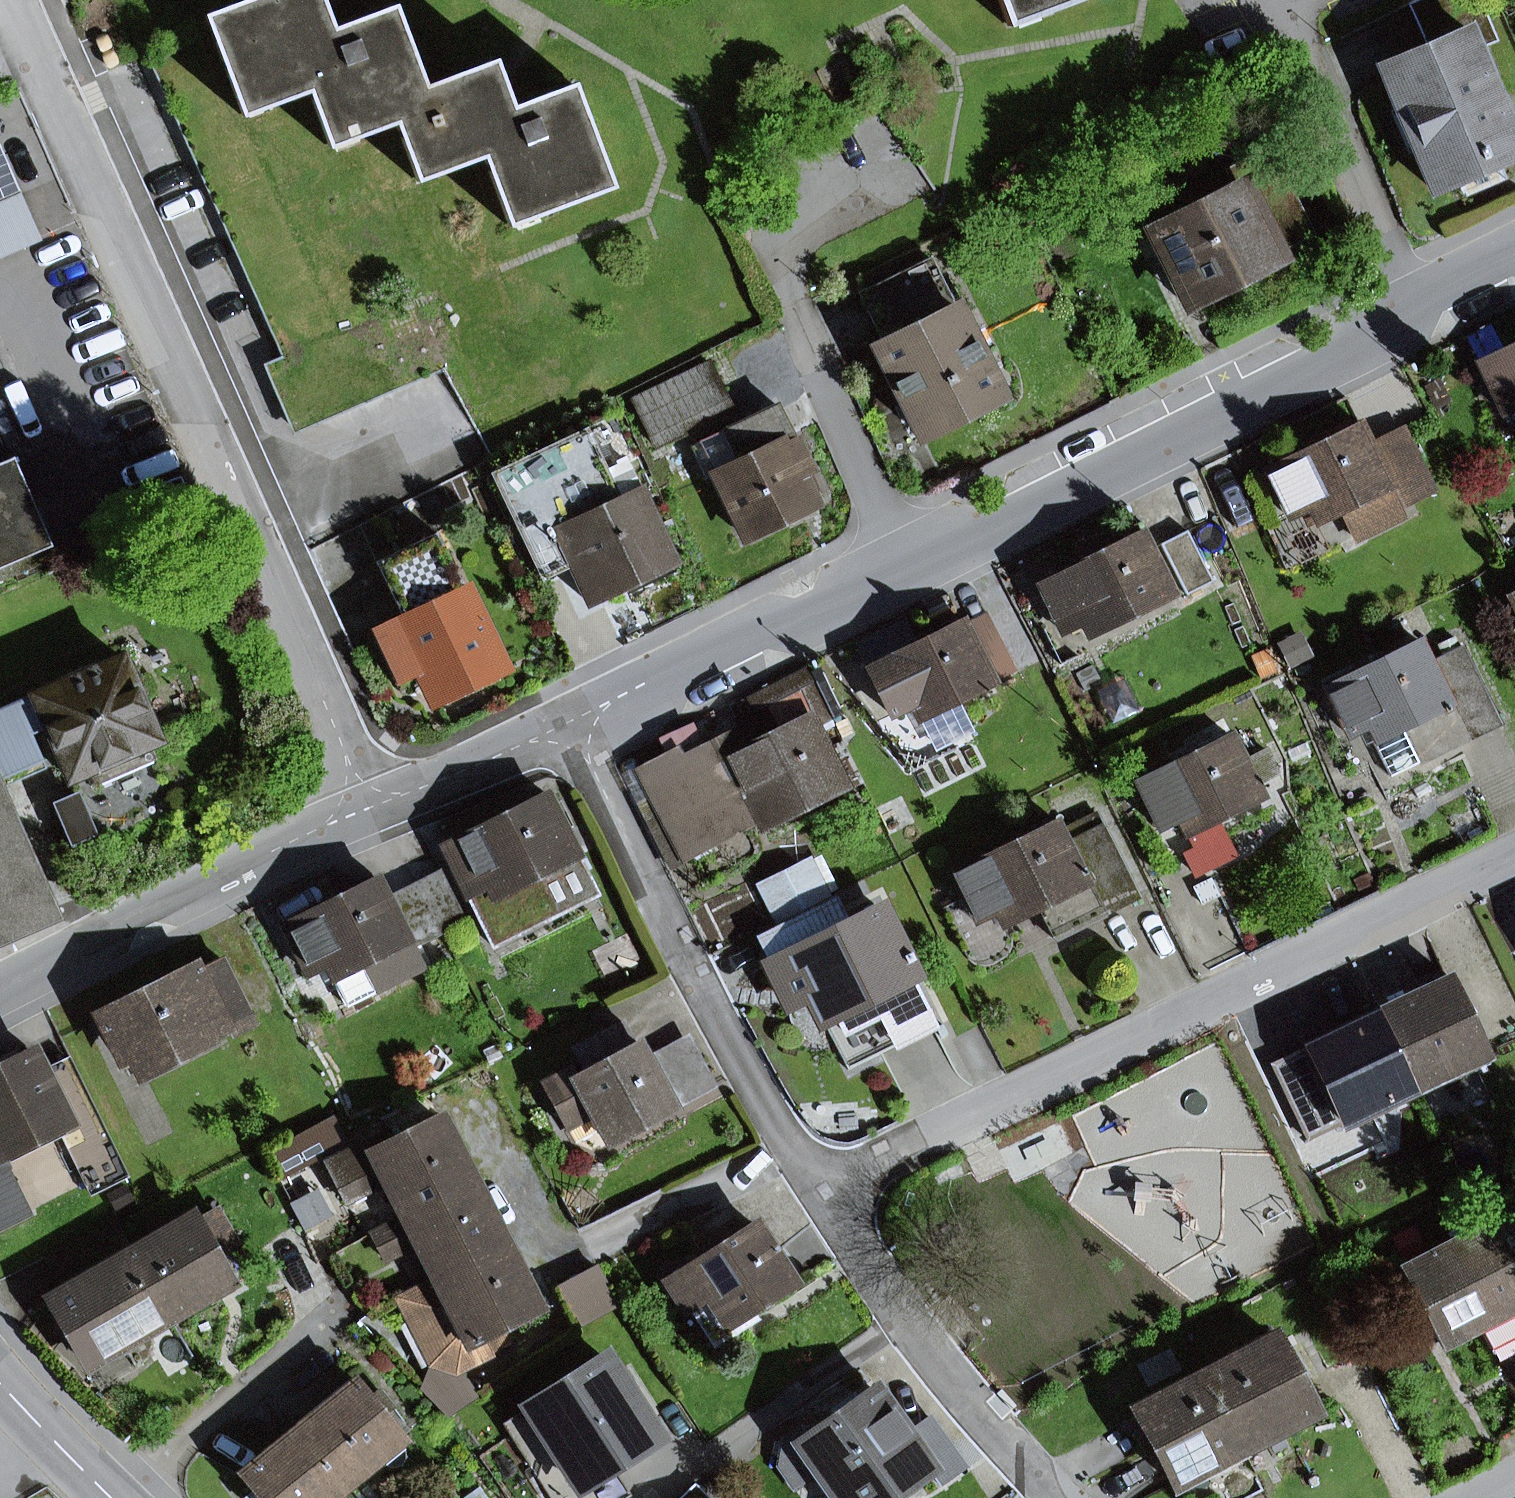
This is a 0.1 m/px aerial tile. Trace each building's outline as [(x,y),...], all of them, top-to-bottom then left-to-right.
[(434,109),(425,86),(395,6),(333,29),(322,0),(249,0),(206,16),(244,116),(309,91),(330,148),(396,123),(434,109)] [(1008,27),(1079,0),(998,0),(1008,27)] [(1481,0),(1416,0),(1412,2),(1431,45),(1380,67),(1399,110),(1408,106),(1424,142),(1414,146),(1433,190),(1456,180),(1497,162),(1514,155),(1514,142),(1475,51),(1498,41),(1481,0)] [(574,84),(513,107),(502,79),(495,60),(425,86),(434,109),(396,123),(418,181),(484,156),(510,225),(612,187),(574,84)] [(1414,146),(1424,142),(1408,106),(1399,110),(1391,114),(1406,150),(1414,146)] [(41,240),(0,144),(0,258),(41,240)] [(1273,258),(1271,254),(1312,233),(1269,149),(1227,171),(1237,191),(1149,236),(1159,255),(1171,249),(1195,295),(1196,297),(1273,258)] [(1456,180),(1463,198),(1504,180),(1497,162),(1456,180)] [(1183,302),(1195,295),(1171,249),(1159,255),(1183,302)] [(921,435),(999,396),(930,259),(872,288),(898,338),(878,348),(893,377),(883,382),(893,402),(903,397),(921,435)] [(878,348),(898,338),(872,288),(852,298),(878,348)] [(1479,364),(1503,412),(1514,406),(1514,346),(1479,364)] [(656,444),(715,415),(710,403),(727,395),(710,361),(633,399),(656,444)] [(717,474),(748,537),(814,505),(795,467),(804,463),(777,405),(702,441),(717,474)] [(570,561),(588,600),(668,563),(603,423),(494,473),(542,575),(570,561)] [(1402,515),(1398,506),(1431,489),(1402,431),(1371,446),(1359,424),(1265,470),(1289,518),(1308,509),(1316,524),(1343,511),(1356,538),(1402,515)] [(702,441),(690,447),(706,479),(717,474),(702,441)] [(52,547),(14,457),(0,463),(0,569),(52,547)] [(1160,544),(1186,595),(1213,581),(1187,530),(1160,544)] [(1083,623),(1089,636),(1172,595),(1141,532),(1037,583),(1062,633),(1083,623)] [(434,697),(501,666),(437,533),(376,562),(405,623),(379,636),(401,682),(422,672),(434,697)] [(981,660),(1004,648),(986,613),(963,624),(981,660)] [(912,705),(919,720),(1016,671),(1004,648),(981,660),(963,624),(961,621),(868,668),(892,715),(912,705)] [(1391,776),(1467,740),(1466,740),(1430,665),(1419,642),(1325,688),(1348,736),(1367,727),(1391,776)] [(1466,740),(1497,725),(1461,650),(1430,665),(1466,740)] [(43,767),(31,739),(50,730),(80,796),(85,806),(165,770),(153,744),(162,740),(123,656),(0,712),(0,786),(43,767)] [(809,717),(814,728),(831,720),(805,667),(745,698),(751,710),(764,704),(778,732),(809,717)] [(757,817),(762,827),(843,787),(809,717),(778,732),(755,743),(747,727),(684,758),(695,780),(653,798),(683,856),(713,840),(705,825),(751,805),(757,817)] [(1187,834),(1260,798),(1255,786),(1278,774),(1265,750),(1242,761),(1229,735),(1136,781),(1159,829),(1179,819),(1187,834)] [(639,771),(653,798),(695,780),(684,758),(676,762),(672,754),(639,771)] [(57,917),(0,793),(0,942),(57,917)] [(496,946),(555,917),(536,878),(580,857),(548,794),(445,845),(496,946)] [(76,848),(99,837),(85,806),(80,796),(58,807),(76,848)] [(638,805),(668,864),(683,856),(653,798),(638,805)] [(705,825),(713,840),(757,817),(751,805),(705,825)] [(1039,908),(1054,940),(1139,899),(1096,812),(1060,830),(1056,821),(952,872),(977,923),(997,912),(1004,926),(1039,908)] [(555,917),(599,895),(580,857),(536,878),(555,917)] [(765,889),(778,916),(823,893),(809,866),(765,889)] [(465,921),(441,872),(414,885),(439,934),(465,921)] [(375,991),(362,965),(408,941),(387,898),(377,879),(284,926),(308,973),(326,964),(346,1005),(375,991)] [(408,941),(412,947),(439,934),(414,885),(387,898),(408,941)] [(882,1053),(873,1035),(925,1009),(909,978),(913,976),(906,963),(912,960),(909,953),(903,957),(879,909),(847,925),(837,905),(812,917),(809,912),(758,938),(791,1004),(811,994),(823,988),(836,1015),(824,1021),(848,1070),(882,1053)] [(141,1070),(228,1027),(226,1023),(247,1013),(221,959),(100,1018),(104,1027),(117,1021),(133,1054),(141,1070)] [(1452,979),(1379,1013),(1380,1015),(1385,1026),(1413,1085),(1486,1052),(1452,979)] [(824,1021),(836,1015),(823,988),(811,994),(824,1021)] [(873,1035),(882,1053),(934,1027),(925,1009),(873,1035)] [(1361,1037),(1385,1026),(1380,1015),(1356,1026),(1361,1037)] [(121,1061),(133,1054),(117,1021),(104,1027),(121,1061)] [(584,1096),(610,1143),(713,1086),(690,1045),(650,1067),(624,1021),(574,1048),(588,1074),(577,1080),(571,1069),(543,1084),(558,1111),(584,1096)] [(1308,1047),(1341,1119),(1413,1085),(1385,1026),(1361,1037),(1356,1026),(1356,1025),(1308,1047)] [(91,1194),(127,1176),(70,1059),(44,1072),(34,1052),(19,1060),(17,1056),(0,1065),(0,1173),(9,1168),(10,1168),(3,1154),(58,1127),(91,1194)] [(1267,1068),(1278,1088),(1304,1075),(1293,1055),(1267,1068)] [(389,1182),(406,1217),(473,1183),(441,1120),(396,1143),(389,1130),(326,1162),(347,1203),(389,1182)] [(0,1173),(0,1227),(30,1212),(9,1168),(0,1173)] [(419,1242),(438,1278),(504,1245),(473,1183),(406,1217),(373,1234),(385,1259),(419,1242)] [(1400,1268),(1442,1347),(1478,1328),(1489,1348),(1514,1335),(1514,1208),(1400,1268)] [(198,1222),(195,1216),(134,1252),(172,1316),(232,1281),(217,1255),(234,1245),(215,1212),(198,1222)] [(45,1257),(64,1292),(133,1252),(115,1222),(45,1257)] [(754,1311),(793,1285),(754,1225),(670,1279),(690,1310),(709,1298),(729,1327),(754,1311)] [(501,1325),(536,1308),(504,1245),(438,1278),(403,1295),(435,1359),(455,1366),(508,1340),(501,1325)] [(51,1300),(89,1365),(172,1316),(134,1252),(133,1252),(64,1292),(51,1300)] [(616,1304),(597,1268),(560,1288),(579,1323),(616,1304)] [(754,1311),(729,1327),(709,1298),(690,1310),(715,1349),(759,1320),(754,1311)] [(1286,1358),(1275,1337),(1204,1374),(1244,1448),(1313,1411),(1296,1378),(1306,1373),(1296,1353),(1286,1358)] [(657,1439),(605,1360),(504,1425),(551,1497),(615,1497),(601,1475),(657,1439)] [(1157,1452),(1174,1484),(1244,1448),(1204,1374),(1135,1411),(1146,1431),(1157,1452)] [(461,1375),(423,1389),(446,1413),(474,1395),(461,1375)] [(399,1441),(403,1438),(384,1415),(370,1397),(358,1383),(301,1429),(345,1484),(379,1457),(399,1441)] [(384,1415),(394,1407),(379,1390),(370,1397),(384,1415)] [(928,1468),(905,1435),(876,1392),(859,1404),(839,1418),(810,1439),(801,1427),(783,1440),(778,1466),(794,1489),(819,1471),(827,1487),(833,1497),(888,1497),(890,1495),(928,1468)] [(851,1392),(831,1407),(839,1418),(859,1404),(851,1392)] [(940,1484),(965,1466),(931,1417),(905,1435),(928,1468),(940,1484)] [(345,1484),(301,1429),(243,1476),(255,1490),(261,1497),(328,1497),(345,1484)] [(1146,1458),(1157,1452),(1146,1431),(1135,1437),(1146,1458)] [(379,1457),(385,1464),(397,1466),(406,1455),(399,1441),(379,1457)] [(695,1483),(680,1497),(709,1497),(695,1483)]
